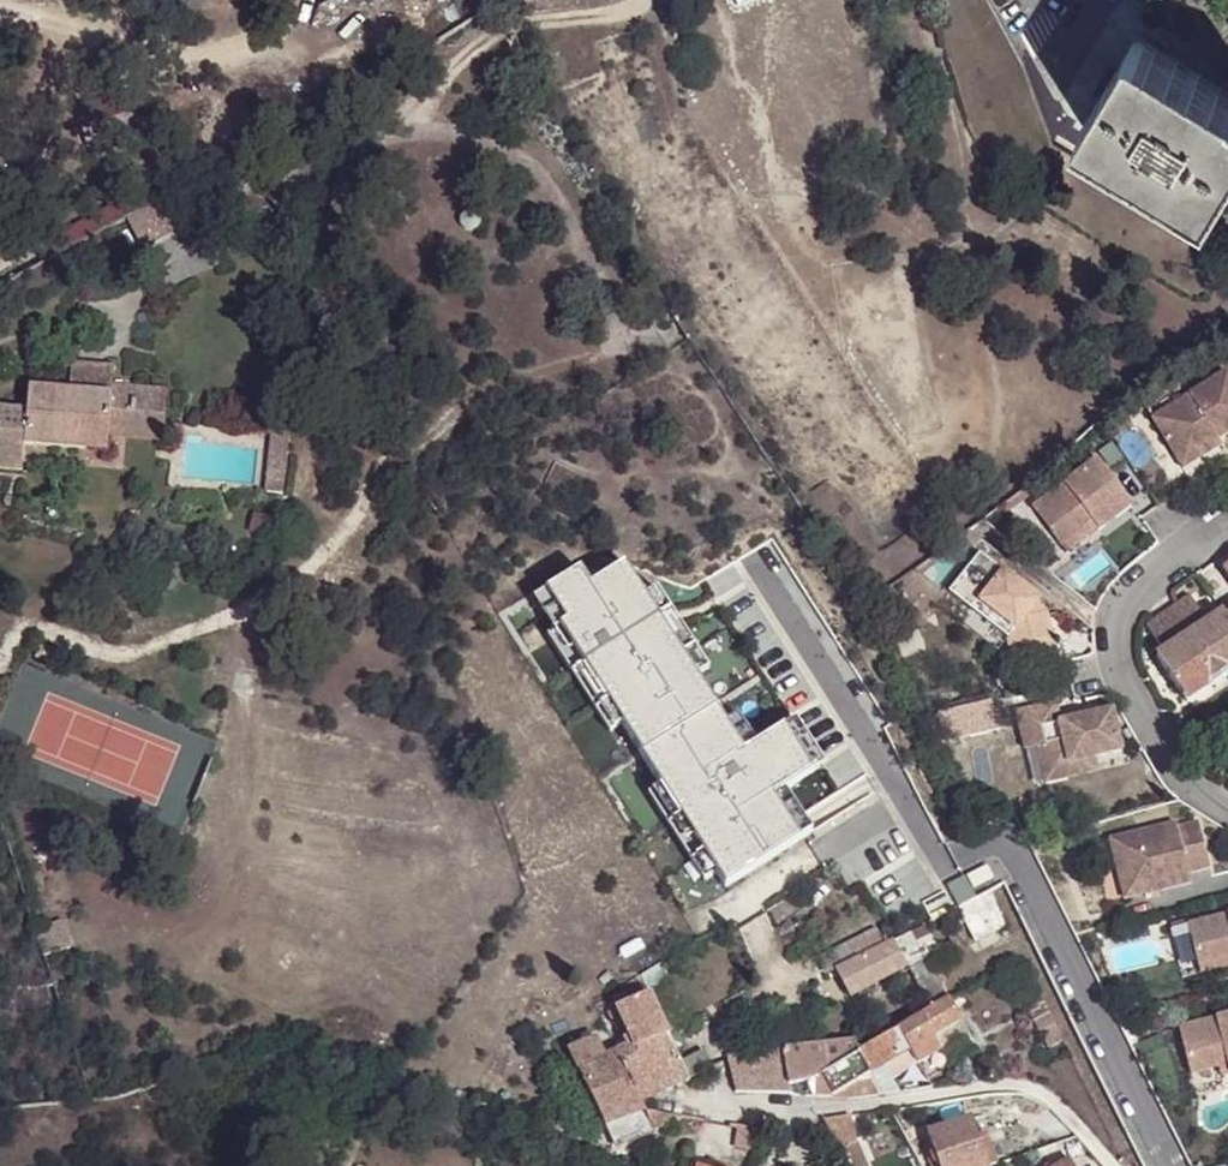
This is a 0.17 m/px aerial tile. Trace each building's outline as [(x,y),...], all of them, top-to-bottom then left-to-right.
[(1139,34),(1082,128),(1216,205),(1227,185),(1227,87),(1139,34)] [(546,93),(552,104),(560,100),(554,88),(546,93)] [(33,262),(148,199),(140,185),(27,250),(33,262)] [(177,189),(126,217),(142,246),(193,218),(177,189)] [(164,388),(115,384),(117,362),(73,359),(72,380),(69,380),(68,392),(34,389),(32,405),(1,401),(0,416),(0,463),(26,465),(29,438),(106,445),(107,430),(160,434),(164,388)] [(1152,416),(1177,457),(1213,435),(1216,440),(1227,433),(1227,370),(1227,369),(1152,416)] [(268,429),(262,497),(280,499),(287,430),(268,429)] [(1213,435),(1177,457),(1183,467),(1220,445),(1216,440),(1213,435)] [(1100,460),(1034,508),(1063,547),(1092,525),(1098,532),(1133,506),(1100,460)] [(1092,525),(1063,547),(1068,554),(1098,532),(1092,525)] [(983,553),(953,592),(977,611),(984,603),(1021,632),(1025,650),(1014,652),(1006,655),(1012,677),(1063,664),(1050,613),(1039,604),(1042,600),(983,553)] [(583,566),(547,588),(567,620),(560,624),(622,724),(660,784),(715,873),(723,886),(799,839),(773,797),(785,789),(813,772),(784,726),(756,743),(744,751),(726,721),(697,676),(646,593),(627,562),(603,576),(593,583),(587,573),(583,566)] [(587,573),(593,583),(603,576),(596,567),(587,573)] [(646,593),(697,676),(710,668),(658,586),(646,593)] [(1159,657),(1189,701),(1227,675),(1227,616),(1225,612),(1210,622),(1192,596),(1149,626),(1166,652),(1159,657)] [(984,603),(977,611),(1011,639),(1014,652),(1025,650),(1021,632),(984,603)] [(622,724),(560,624),(548,631),(610,731),(622,724)] [(1062,722),(1058,703),(1019,712),(1028,750),(1041,746),(1044,763),(1070,757),(1074,776),(1099,771),(1095,757),(1124,751),(1115,709),(1062,722)] [(726,721),(744,751),(756,743),(738,714),(726,721)] [(796,718),(784,726),(813,772),(824,765),(796,718)] [(1070,757),(1044,763),(1049,782),(1074,776),(1070,757)] [(715,873),(660,784),(648,792),(703,881),(715,873)] [(785,789),(773,797),(799,839),(811,832),(785,789)] [(1157,828),(1091,844),(1103,893),(1131,887),(1133,897),(1171,887),(1169,877),(1191,872),(1180,827),(1158,832),(1157,828)] [(991,864),(969,876),(975,888),(997,877),(991,864)] [(923,901),(933,920),(942,915),(951,911),(977,898),(966,877),(949,885),(950,888),(923,901)] [(1131,887),(1103,893),(1106,903),(1133,897),(1131,887)] [(1007,923),(991,891),(977,898),(951,911),(958,925),(967,921),(976,940),(1007,923)] [(1198,963),(1227,955),(1227,912),(1188,923),(1198,963)] [(954,940),(942,915),(933,920),(897,939),(909,964),(917,959),(954,940)] [(853,947),(860,958),(887,944),(880,933),(853,947)] [(887,944),(860,958),(873,985),(905,968),(892,941),(887,944)] [(838,969),(860,958),(853,947),(832,959),(838,969)] [(1198,963),(1201,972),(1227,965),(1227,955),(1198,963)] [(873,985),(860,958),(838,969),(853,996),(873,985)] [(917,959),(909,964),(916,980),(925,976),(917,959)] [(661,963),(640,976),(647,988),(667,976),(661,963)] [(925,976),(916,980),(931,1008),(897,1029),(909,1048),(917,1061),(940,1049),(941,1051),(970,1032),(956,1008),(968,1003),(961,993),(954,996),(949,990),(944,993),(933,972),(925,976)] [(1044,998),(1032,972),(1015,980),(1027,1007),(1032,1004),(1044,998)] [(50,1011),(45,986),(8,992),(11,1015),(50,1011)] [(628,1082),(637,1101),(686,1079),(679,1060),(648,992),(615,1006),(626,1033),(619,1037),(624,1049),(615,1051),(628,1082)] [(1044,998),(1032,1004),(1052,1045),(1063,1041),(1044,998)] [(1192,1072),(1227,1063),(1227,1013),(1179,1026),(1192,1072)] [(909,1048),(897,1029),(858,1053),(868,1072),(886,1061),(899,1053),(909,1048)] [(594,1097),(615,1087),(602,1058),(605,1056),(596,1036),(569,1046),(591,1099),(594,1097)] [(790,1082),(807,1082),(858,1053),(852,1039),(781,1044),(790,1082)] [(737,1091),(792,1088),(781,1044),(728,1053),(737,1091)] [(917,1061),(909,1048),(899,1053),(906,1066),(917,1061)] [(615,1087),(628,1082),(615,1051),(605,1056),(602,1058),(615,1087)] [(679,1060),(686,1079),(709,1068),(701,1051),(679,1060)] [(868,1072),(858,1053),(807,1082),(812,1094),(829,1094),(843,1087),(848,1094),(878,1093),(868,1072)] [(893,1074),(906,1066),(899,1053),(886,1061),(893,1074)] [(1220,1066),(1222,1074),(1227,1072),(1227,1063),(1220,1066)] [(605,1126),(642,1112),(637,1101),(628,1082),(615,1087),(594,1097),(605,1126)] [(903,1112),(900,1106),(891,1107),(895,1117),(903,1112)] [(653,1131),(643,1111),(642,1112),(605,1126),(614,1147),(653,1131)] [(909,1122),(903,1112),(895,1117),(901,1127),(909,1122)] [(850,1114),(822,1118),(832,1140),(837,1150),(853,1142),(850,1114)] [(939,1165),(985,1165),(987,1165),(978,1137),(971,1116),(927,1131),(933,1150),(937,1160),(939,1165)] [(761,1129),(736,1125),(734,1147),(754,1149),(761,1129)] [(978,1137),(987,1165),(996,1163),(987,1134),(978,1137)] [(1072,1146),(1068,1138),(1050,1144),(1052,1152),(1072,1146)] [(837,1150),(844,1165),(864,1165),(853,1142),(837,1150)] [(931,1163),(937,1160),(933,1150),(927,1152),(931,1163)] [(1071,1158),(1060,1165),(1057,1165),(1075,1165),(1071,1158)]
